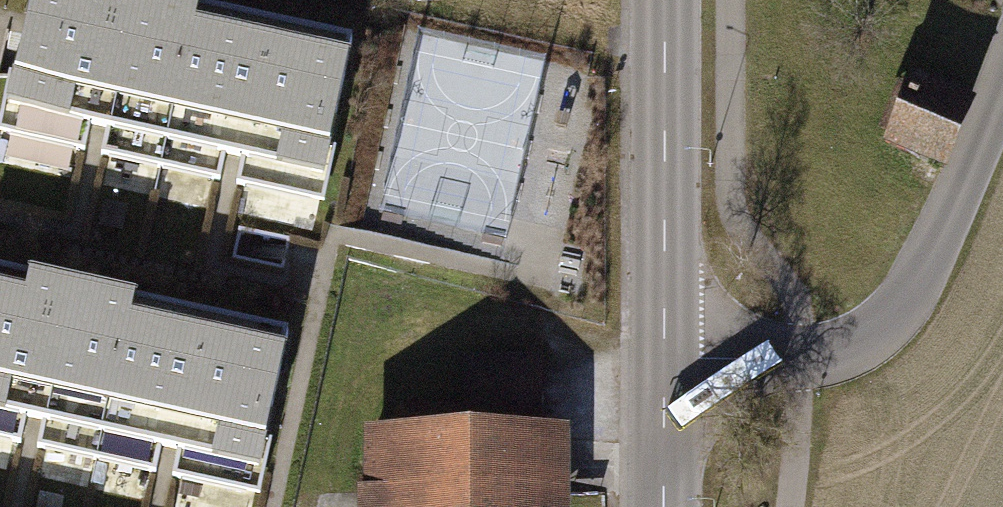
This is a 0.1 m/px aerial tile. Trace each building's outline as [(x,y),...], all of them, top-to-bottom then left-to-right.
[(164,0),(32,0),(9,109),(12,110),(9,126),(85,142),(89,125),(106,129),(102,147),(153,158),(186,5),(164,0)] [(351,40),(186,5),(153,158),(220,172),(224,155),(242,159),(238,176),(315,192),(318,177),(321,178),(351,40)] [(965,104),(910,82),(883,148),(937,170),(965,104)] [(0,270),(0,430),(22,435),(25,418),(43,422),(39,438),(91,450),(124,298),(0,270)] [(287,333),(124,298),(91,450),(157,464),(161,447),(178,451),(174,468),(251,484),(254,469),(258,470),(287,333)] [(367,492),(367,506),(540,506),(538,363),(468,362),(469,410),(397,410),(397,438),(372,439),(373,491),(367,492)]
